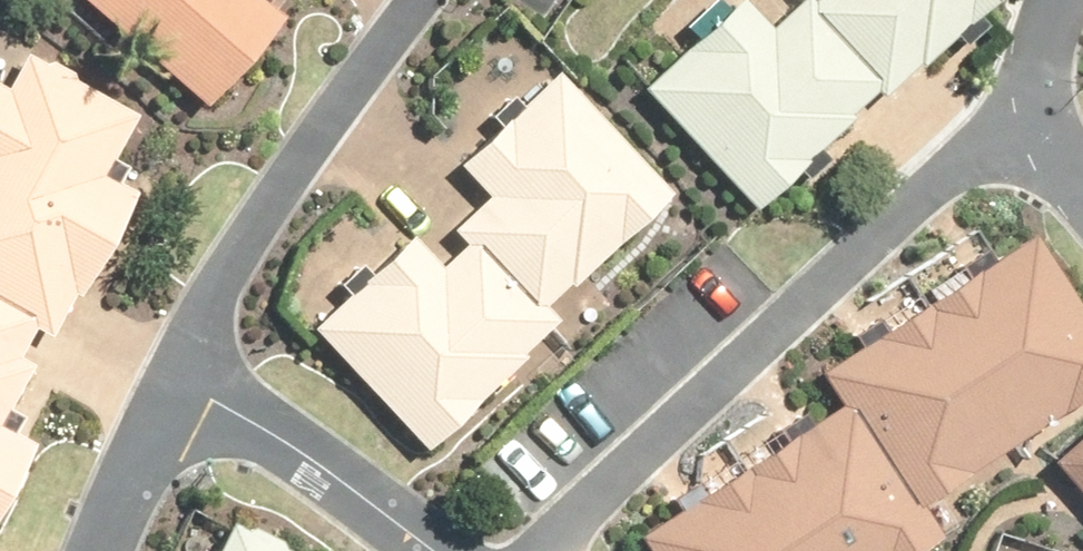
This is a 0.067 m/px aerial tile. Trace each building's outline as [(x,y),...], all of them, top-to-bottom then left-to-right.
[(94,9),(225,110),(286,31),(245,0),(101,0),(94,9)] [(749,237),(996,0),(802,0),(766,35),(740,8),(630,114),(749,237)] [(59,275),(75,283),(119,200),(92,186),(132,113),(23,55),(9,79),(0,74),(0,384),(59,275)] [(306,368),(432,484),(700,196),(568,75),(465,186),(498,217),(437,282),(410,256),(306,368)] [(655,550),(913,550),(944,531),(924,501),(1082,397),(1082,311),(1033,235),(823,372),(844,403),(643,534),(655,550)] [(1056,459),(1082,489),(1082,435),(1056,459)] [(22,451),(0,440),(0,491),(22,451)] [(231,509),(210,550),(317,550),(231,509)]
